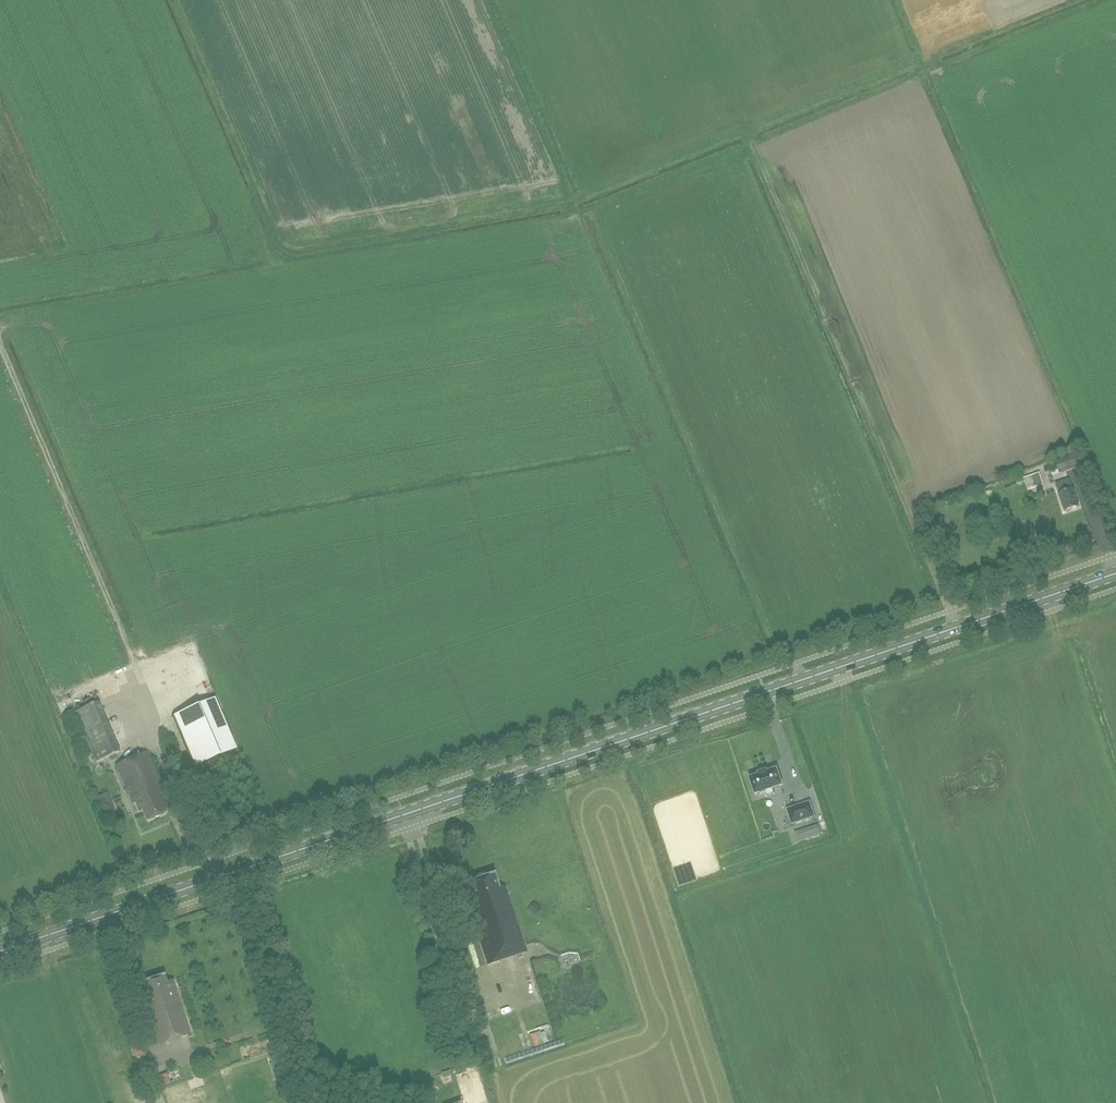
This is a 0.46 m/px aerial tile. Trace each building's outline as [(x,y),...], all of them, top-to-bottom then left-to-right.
[(1073,455),(1072,455),(1071,452),(1057,457),(1057,460),(1055,461),(1059,474),(1077,468),(1073,455)] [(1026,479),(1027,481),(1030,491),(1036,489),(1035,487),(1043,484),(1038,474),(1026,479)] [(1071,482),(1064,484),(1057,486),(1059,494),(1065,511),(1079,507),(1071,482)] [(174,716),(196,767),(236,750),(214,699),(174,716)] [(165,811),(171,808),(148,752),(115,766),(132,805),(135,803),(139,813),(142,811),(147,823),(167,815),(165,811)] [(777,769),(749,778),(755,795),(782,786),(777,769)] [(809,802),(787,810),(792,824),(814,817),(809,802)] [(797,841),(821,834),(818,822),(793,830),(797,841)] [(469,897),(470,898),(468,901),(469,906),(472,906),(473,910),(471,910),(482,942),(480,943),(487,964),(527,951),(505,886),(499,888),(494,874),(485,877),(485,876),(483,875),(482,874),(478,876),(478,877),(477,879),(468,883),(472,896),(469,897)] [(480,943),(474,945),(481,967),(487,965),(480,943)] [(582,973),(554,980),(563,1016),(591,1009),(582,973)] [(158,1045),(191,1035),(173,980),(167,982),(165,975),(155,979),(145,982),(150,998),(147,999),(150,1009),(147,1010),(158,1045)] [(542,1045),(540,1034),(530,1035),(532,1046),(542,1045)] [(140,1072),(149,1070),(145,1059),(137,1061),(140,1072)]
